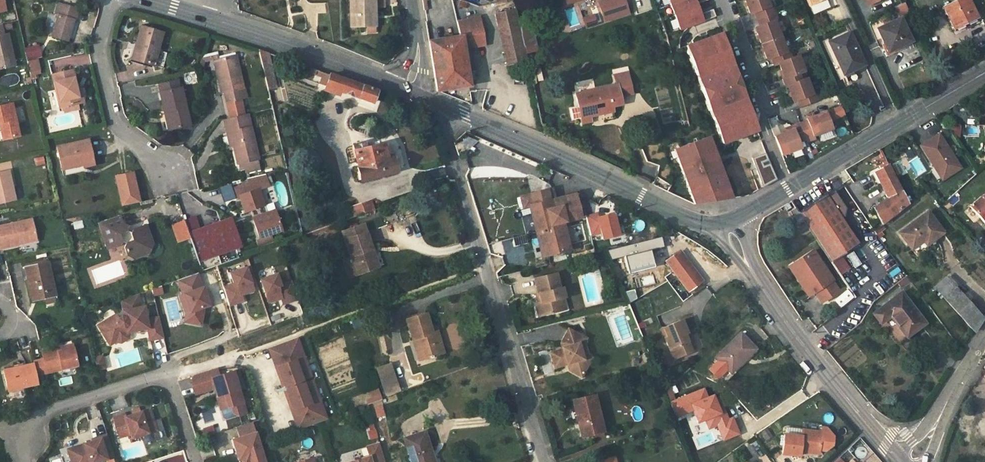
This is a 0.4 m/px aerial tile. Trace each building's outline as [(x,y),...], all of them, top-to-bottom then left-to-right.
[(375,0),(351,0),(351,27),(367,27),(375,26),(375,7),(375,0)] [(602,1),(598,3),(605,21),(628,12),(624,0),(601,0),(602,1)] [(679,30),(715,16),(713,9),(700,14),(696,4),(707,0),(668,0),(679,30)] [(751,15),(756,13),(761,27),(757,29),(769,60),(773,59),(776,65),(780,64),(786,79),(784,79),(787,88),(789,87),(795,102),(799,101),(801,107),(819,101),(816,93),(813,94),(808,80),(803,82),(801,74),(805,73),(799,57),(793,59),(790,51),(787,52),(776,22),(779,21),(773,6),(770,7),(767,0),(746,0),(751,15)] [(974,16),(967,0),(955,0),(942,6),(953,30),(963,25),(963,27),(972,23),(970,19),(974,16)] [(893,7),(896,16),(907,12),(903,3),(893,7)] [(78,9),(58,4),(55,15),(58,15),(53,36),(67,40),(73,20),(75,20),(78,9)] [(576,6),(564,10),(570,28),(581,24),(576,6)] [(494,13),(497,27),(518,23),(515,9),(494,13)] [(583,19),(586,27),(596,23),(593,15),(583,19)] [(462,36),(483,32),(480,17),(460,22),(462,36)] [(900,18),(877,29),(888,52),(911,41),(900,18)] [(427,29),(429,41),(462,36),(460,22),(427,29)] [(2,23),(0,24),(0,70),(16,66),(8,32),(4,33),(2,23)] [(523,47),(519,28),(518,23),(497,27),(506,64),(526,60),(523,47)] [(162,33),(141,26),(134,49),(131,48),(128,58),(162,68),(167,53),(157,50),(162,33)] [(531,26),(519,28),(523,47),(535,44),(531,26)] [(462,36),(463,44),(475,42),(475,47),(485,45),(483,32),(462,36)] [(849,32),(828,41),(843,75),(864,65),(849,32)] [(757,130),(721,33),(686,46),(722,143),(757,130)] [(463,44),(462,36),(429,41),(431,56),(464,51),(463,48),(463,44)] [(271,67),(267,52),(258,49),(261,64),(271,67)] [(464,51),(431,56),(432,66),(465,62),(464,51)] [(71,58),(72,66),(90,62),(89,54),(71,58)] [(235,55),(217,59),(222,76),(218,77),(222,93),(225,92),(227,102),(240,99),(242,98),(240,89),(243,88),(235,55)] [(37,59),(27,61),(30,75),(40,72),(37,59)] [(467,69),(465,62),(432,66),(434,74),(467,69)] [(276,86),(271,67),(261,64),(267,88),(276,86)] [(469,86),(467,69),(434,74),(436,91),(469,86)] [(63,111),(70,109),(69,105),(78,103),(80,103),(76,86),(72,70),(53,74),(60,108),(62,107),(63,111)] [(378,91),(322,71),(318,84),(326,86),(325,89),(340,94),(341,91),(374,103),(378,91)] [(617,85),(576,94),(582,123),(590,122),(589,116),(613,111),(612,106),(621,104),(619,96),(632,93),(628,76),(615,79),(617,85)] [(162,92),(178,88),(176,81),(160,84),(162,92)] [(181,87),(178,88),(162,92),(160,92),(164,110),(160,111),(165,131),(189,126),(181,87)] [(227,102),(231,117),(244,114),(240,99),(227,102)] [(3,140),(19,136),(12,104),(0,107),(0,125),(3,140)] [(223,119),(227,133),(231,132),(235,147),(239,164),(258,159),(247,113),(244,114),(231,117),(223,119)] [(807,144),(808,143),(815,141),(814,138),(833,131),(826,113),(807,120),(807,122),(802,124),(800,125),(806,141),(807,144)] [(793,131),(785,134),(775,138),(782,156),(800,149),(798,144),(806,141),(800,125),(792,128),(793,131)] [(938,134),(920,146),(934,169),(939,166),(946,177),(960,168),(938,134)] [(88,139),(57,147),(63,174),(85,169),(84,167),(94,164),(88,139)] [(365,141),(352,145),(358,167),(356,168),(359,181),(397,171),(396,169),(400,168),(400,167),(398,160),(397,159),(394,160),(394,158),(387,160),(383,143),(366,147),(365,141)] [(694,204),(731,198),(709,141),(674,149),(694,204)] [(461,143),(455,145),(458,155),(465,153),(461,143)] [(762,187),(776,179),(765,153),(750,159),(762,187)] [(258,159),(239,164),(240,170),(245,169),(246,173),(260,169),(258,159)] [(909,203),(888,165),(873,172),(886,198),(873,208),(881,225),(900,211),(900,210),(909,203)] [(939,166),(934,169),(942,180),(946,177),(939,166)] [(12,190),(8,171),(0,172),(0,204),(11,201),(9,190),(12,190)] [(123,206),(139,202),(133,173),(116,177),(123,206)] [(253,217),(260,238),(270,234),(282,230),(275,210),(267,213),(259,189),(269,185),(265,174),(247,178),(248,184),(235,188),(238,198),(241,197),(245,212),(250,210),(253,209),(255,217),(253,217)] [(218,186),(222,201),(234,198),(230,183),(218,186)] [(529,206),(536,234),(539,233),(545,256),(569,250),(563,222),(581,217),(575,194),(555,200),(550,201),(548,191),(531,195),(533,205),(529,206)] [(970,206),(984,224),(984,194),(981,197),(980,196),(970,206)] [(523,208),(529,206),(533,205),(531,195),(521,198),(523,208)] [(826,195),(798,212),(802,217),(805,221),(832,261),(857,244),(826,195)] [(355,216),(374,210),(370,200),(352,206),(355,216)] [(802,217),(798,212),(796,208),(790,211),(796,221),(802,217)] [(612,209),(584,216),(589,235),(599,233),(600,239),(618,234),(612,209)] [(190,237),(198,261),(230,250),(231,253),(238,251),(236,247),(242,246),(231,218),(200,229),(195,216),(193,217),(192,212),(185,215),(187,219),(184,219),(184,221),(190,237)] [(927,243),(942,232),(928,212),(899,233),(911,249),(923,239),(927,243)] [(120,216),(99,224),(107,248),(119,244),(121,240),(126,243),(124,247),(127,254),(134,258),(149,253),(153,246),(145,225),(133,229),(131,233),(126,231),(128,226),(122,224),(120,216)] [(37,240),(32,219),(0,226),(0,249),(37,240)] [(190,237),(184,221),(172,225),(178,241),(190,237)] [(369,251),(372,250),(363,224),(342,231),(357,275),(375,268),(369,251)] [(942,232),(927,243),(929,246),(944,234),(942,232)] [(542,256),(545,256),(539,233),(536,234),(542,256)] [(270,234),(260,238),(257,239),(260,246),(272,241),(270,234)] [(378,267),(372,250),(369,251),(375,268),(378,267)] [(832,280),(813,251),(794,263),(813,292),(815,291),(822,302),(838,291),(831,280),(832,280)] [(689,290),(701,280),(679,252),(666,261),(676,274),(669,279),(681,295),(689,290)] [(47,298),(55,296),(48,262),(25,267),(32,301),(47,298)] [(794,263),(789,266),(808,296),(813,292),(794,263)] [(234,283),(224,287),(229,305),(243,300),(241,294),(254,290),(246,267),(231,272),(234,283)] [(196,273),(177,280),(182,294),(179,295),(183,305),(187,303),(190,313),(189,322),(200,324),(203,311),(201,307),(208,304),(202,287),(201,287),(196,273)] [(283,303),(298,298),(292,281),(281,285),(277,274),(261,279),(269,302),(281,297),(283,303)] [(557,298),(562,297),(563,297),(561,288),(558,289),(555,274),(533,280),(536,294),(538,294),(540,302),(535,304),(537,316),(559,310),(557,298)] [(935,288),(957,312),(968,302),(946,278),(935,288)] [(703,283),(701,280),(689,290),(691,292),(703,283)] [(159,286),(151,289),(153,296),(161,293),(159,286)] [(839,309),(853,298),(845,288),(831,299),(839,309)] [(901,292),(873,314),(880,323),(890,316),(906,337),(925,323),(901,292)] [(140,308),(137,294),(121,300),(123,309),(122,310),(123,316),(122,316),(120,316),(118,318),(115,314),(98,325),(108,341),(114,337),(116,340),(121,341),(127,337),(128,333),(127,331),(136,331),(138,328),(147,326),(148,326),(146,319),(144,307),(140,308)] [(983,318),(968,302),(957,312),(974,331),(983,318)] [(422,351),(440,344),(436,332),(431,333),(425,314),(407,320),(413,340),(418,338),(422,351)] [(158,317),(146,319),(148,326),(147,326),(148,331),(150,340),(163,337),(158,317)] [(686,335),(689,334),(683,319),(664,326),(668,336),(665,338),(673,358),(692,350),(686,335)] [(468,346),(461,321),(443,326),(450,351),(468,346)] [(577,344),(580,336),(567,329),(559,344),(561,350),(549,354),(553,369),(566,365),(571,363),(573,374),(580,377),(587,363),(581,360),(577,344)] [(727,368),(728,370),(740,358),(743,361),(755,349),(740,333),(716,357),(719,360),(727,368)] [(695,349),(689,334),(686,335),(692,350),(695,349)] [(585,339),(580,336),(577,344),(581,360),(587,363),(590,358),(585,356),(582,345),(585,339)] [(295,338),(269,347),(276,367),(304,357),(300,346),(298,347),(295,338)] [(418,338),(413,340),(418,353),(422,351),(418,338)] [(440,344),(422,351),(424,359),(442,353),(440,344)] [(34,364),(36,376),(78,366),(73,347),(57,351),(57,348),(42,351),(44,359),(33,361),(34,364)] [(102,355),(94,357),(97,371),(105,369),(102,355)] [(308,367),(304,357),(276,367),(283,387),(309,377),(306,368),(308,367)] [(740,358),(728,370),(731,372),(743,361),(740,358)] [(727,368),(719,360),(710,370),(717,377),(727,368)] [(36,376),(34,364),(4,370),(8,391),(38,384),(36,376)] [(377,368),(383,387),(396,382),(390,364),(377,368)] [(193,377),(190,381),(195,395),(214,389),(221,386),(227,407),(231,406),(233,413),(238,416),(246,413),(238,390),(243,388),(237,370),(218,376),(216,369),(193,377)] [(687,385),(680,378),(673,385),(680,393),(687,385)] [(310,380),(284,390),(291,410),(320,399),(316,389),(314,390),(310,380)] [(396,382),(383,387),(385,395),(399,390),(396,382)] [(227,407),(221,386),(214,389),(220,410),(227,407)] [(366,404),(381,399),(377,388),(363,392),(366,404)] [(723,410),(719,402),(721,402),(719,397),(714,399),(712,395),(707,397),(703,388),(670,402),(676,416),(691,410),(696,422),(705,419),(708,428),(717,424),(723,439),(738,433),(732,417),(727,419),(724,410),(723,410)] [(573,400),(579,425),(582,424),(585,437),(604,432),(594,395),(573,400)] [(291,410),(299,429),(325,420),(321,411),(323,410),(320,399),(291,410)] [(381,406),(374,408),(377,417),(383,416),(381,406)] [(124,414),(113,418),(120,438),(130,435),(131,439),(141,436),(156,431),(153,421),(149,409),(125,417),(124,414)] [(156,431),(141,436),(145,447),(168,439),(161,418),(153,421),(156,431)] [(705,419),(696,422),(690,425),(694,434),(708,428),(705,419)] [(235,428),(238,438),(255,433),(252,423),(235,428)] [(367,439),(375,438),(374,423),(367,423),(367,439)] [(201,427),(203,436),(213,433),(211,425),(201,427)] [(800,456),(800,452),(800,448),(819,450),(826,451),(832,446),(834,436),(828,428),(822,428),(821,431),(802,429),(800,428),(787,427),(785,428),(781,454),(800,456)] [(431,451),(425,432),(404,438),(412,461),(431,461),(428,452),(431,451)] [(255,433),(238,438),(232,440),(238,460),(246,458),(248,461),(264,461),(255,433)] [(107,436),(83,444),(84,447),(68,452),(71,461),(97,461),(113,456),(107,436)] [(382,452),(379,442),(366,446),(369,456),(382,452)] [(202,459),(214,455),(211,446),(199,450),(202,459)] [(65,448),(59,450),(62,461),(68,461),(65,448)] [(382,452),(369,456),(348,461),(385,461),(382,452)]
